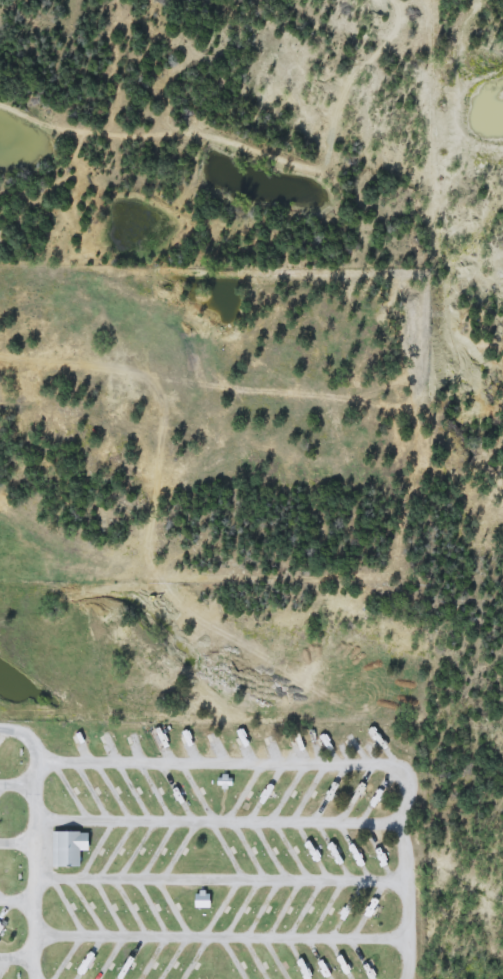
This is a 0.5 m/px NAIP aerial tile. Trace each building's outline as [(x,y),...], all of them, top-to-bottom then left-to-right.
[(75,867),(48,867),(48,831),(84,832),(84,851),(75,851),(75,867)] [(190,892),(204,892),(204,908),(190,908),(190,892)]
